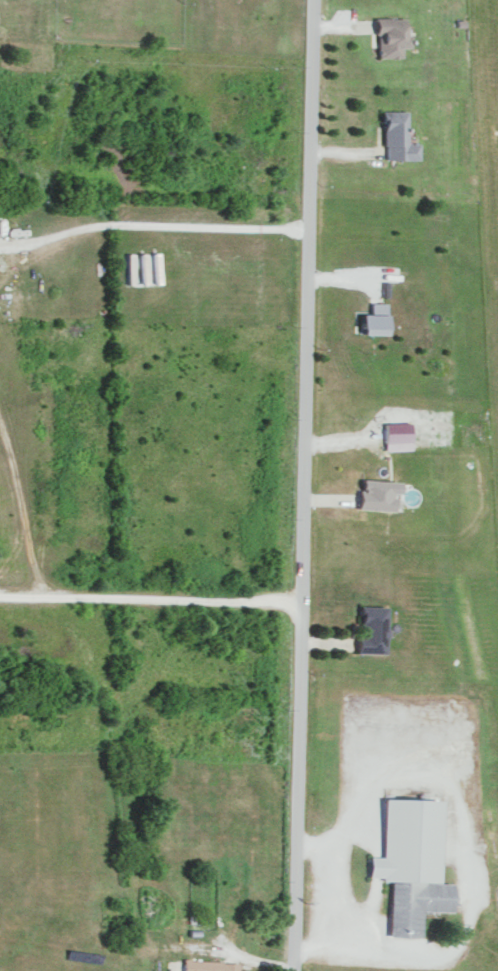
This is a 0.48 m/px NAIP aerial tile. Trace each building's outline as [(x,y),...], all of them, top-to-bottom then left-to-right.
[(408,46),(409,34),(404,34),(404,17),(377,16),(376,56),(401,56),(401,46),(408,46)] [(407,110),(384,110),(385,159),(419,158),(419,142),(407,142),(407,110)] [(387,333),(387,302),(372,302),(372,313),(362,313),(361,333),(387,333)] [(386,421),(386,448),(412,447),(411,421),(386,421)] [(393,509),(393,492),(399,492),(399,479),(359,478),(359,508),(393,509)] [(356,651),(386,651),(385,604),(359,605),(360,633),(356,633),(356,651)] [(441,798),(383,797),(382,855),(369,855),(368,877),(390,877),(389,935),(421,936),(422,909),(452,910),(453,882),(439,881),(441,798)] [(238,961),(182,959),(182,970),(237,970),(238,961)]
